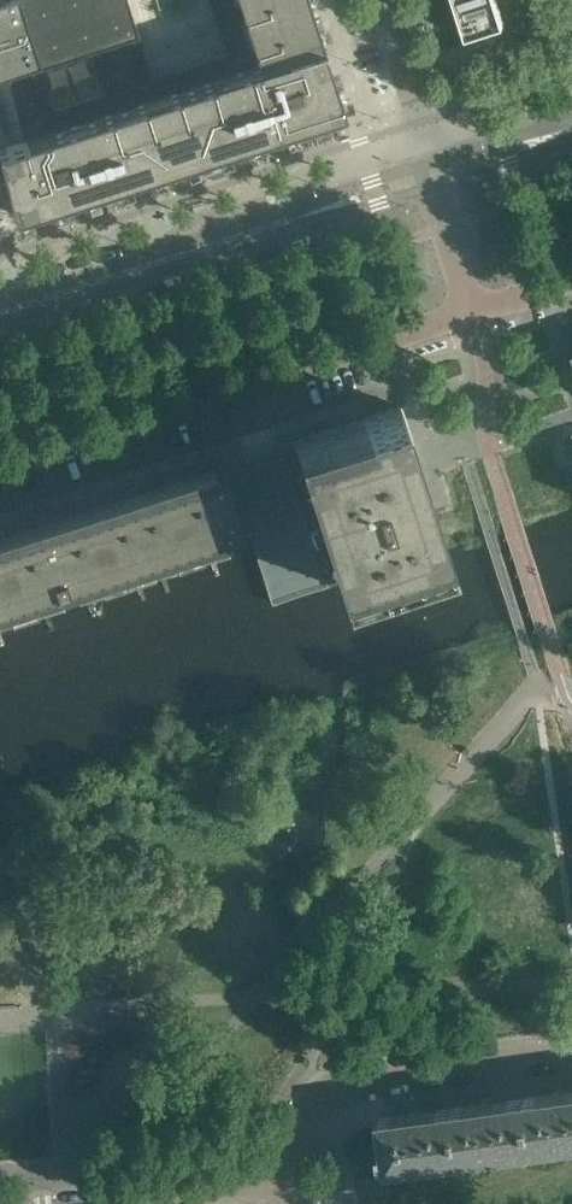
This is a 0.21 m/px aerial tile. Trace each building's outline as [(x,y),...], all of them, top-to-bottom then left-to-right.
[(230,65),(157,88),(128,0),(0,0),(0,75),(7,72),(23,139),(5,145),(0,147),(0,156),(4,173),(10,201),(11,201),(14,213),(44,204),(179,161),(175,146),(237,126),(242,141),(329,113),(329,112),(343,107),(338,91),(338,90),(309,0),(210,0),(230,65)] [(498,0),(455,0),(467,35),(505,22),(498,0)] [(227,542),(245,536),(250,534),(272,604),(340,582),(446,548),(432,503),(400,405),(365,416),(362,409),(292,431),(276,437),(282,456),(249,467),(242,447),(0,525),(0,615),(227,542)] [(524,1096),(531,1148),(571,1142),(571,1089),(524,1096)] [(531,1148),(524,1096),(452,1106),(459,1158),(531,1148)] [(459,1158),(452,1106),(379,1116),(383,1149),(379,1150),(381,1163),(385,1163),(386,1168),(459,1158)]
